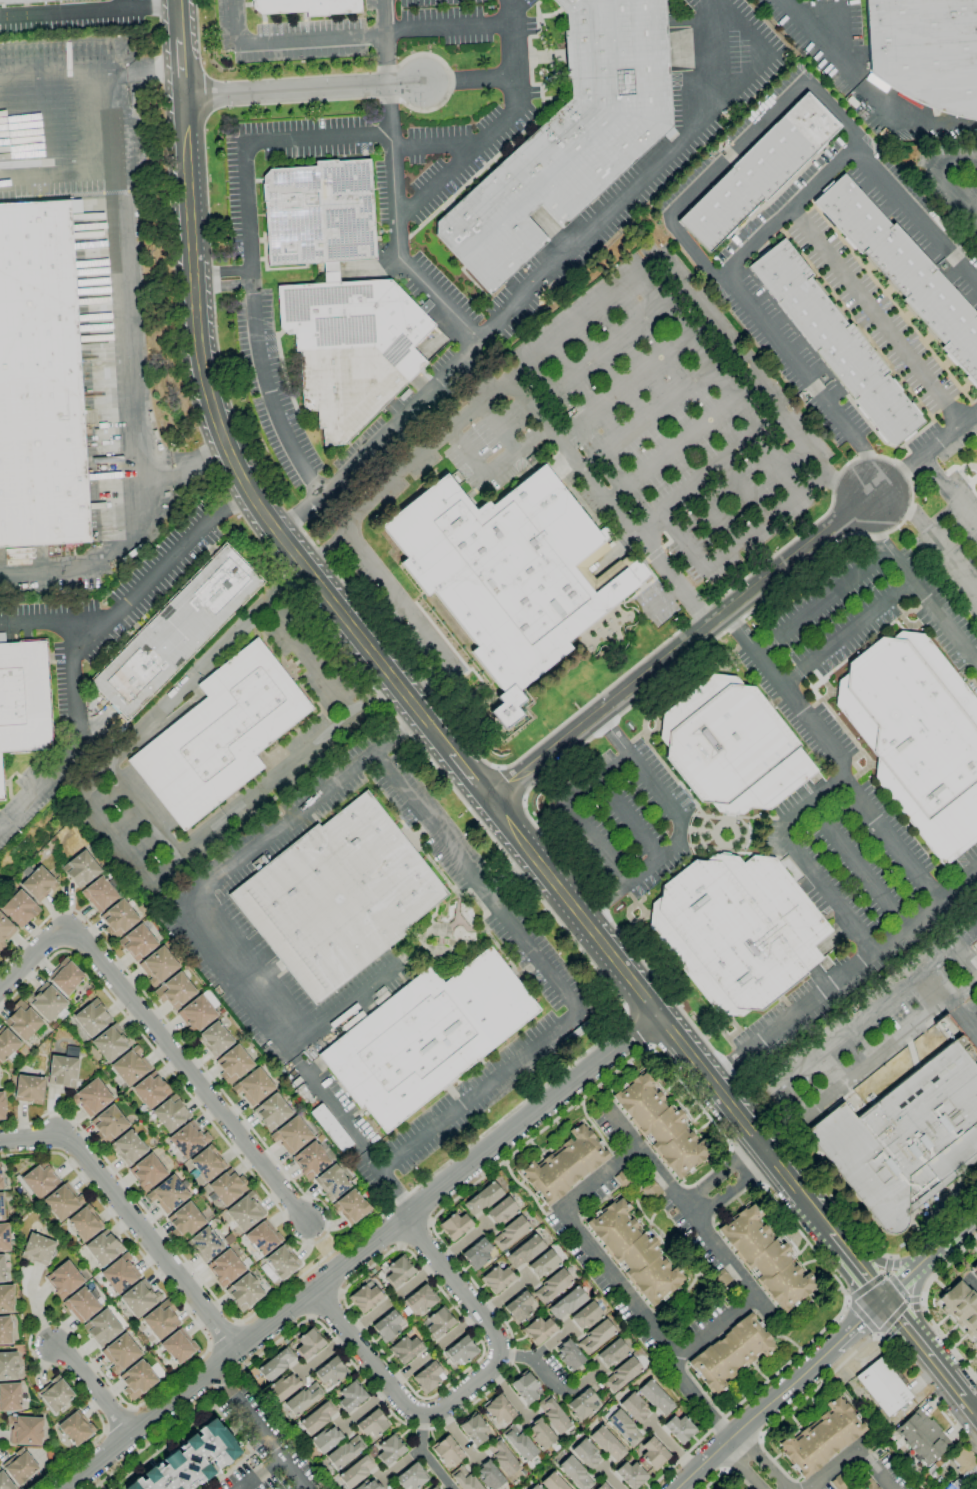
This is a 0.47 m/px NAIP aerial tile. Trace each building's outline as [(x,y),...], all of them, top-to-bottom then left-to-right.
[(251,1),(251,0),(359,0),(360,13),(328,14),(328,16),(307,17),(307,12),(260,15),(252,8),(252,1),(251,1)] [(566,14),(553,0),(664,0),(672,126),(562,228),(540,204),(526,217),(548,240),(490,294),(435,235),(436,222),(570,98),(570,81),(566,81),(563,31),(567,31),(566,14)] [(870,73),(866,0),(976,0),(976,120),(975,120),(972,119),(970,119),(967,118),(964,118),(962,117),(959,117),(957,116),(954,115),(952,115),(949,114),(947,113),(944,112),(942,111),(939,111),(937,110),(934,109),(932,108),(929,107),(927,106),(924,105),(922,104),(920,103),(917,102),(915,101),(912,100),(910,98),(908,97),(905,96),(903,95),(901,93),(899,92),(896,91),(894,90),(892,88),(890,87),(887,85),(885,84),(883,82),(881,81),(879,79),(876,78),(874,76),(872,75),(870,73)] [(708,253),(676,221),(806,91),(841,126),(765,203),(761,200),(708,253)] [(269,169),(315,166),(315,161),(337,160),(337,161),(369,159),(375,259),(337,262),(323,263),(268,266),(264,202),(263,202),(262,184),(263,184),(263,177),(269,169)] [(976,314),(976,388),(940,347),(943,345),(901,300),(904,298),(862,252),(860,255),(812,202),(843,174),(891,226),(893,223),(935,269),(976,314)] [(89,542),(0,547),(0,205),(69,201),(89,542)] [(894,445),(887,443),(747,267),(783,238),(812,275),(808,278),(846,325),(850,323),(889,371),(885,374),(923,422),(894,445)] [(337,262),(338,283),(324,283),(323,263),(337,262)] [(279,328),(277,286),(324,283),(338,283),(390,279),(435,325),(412,348),(426,363),(344,445),(323,446),(322,428),(318,429),(317,411),(309,411),(302,405),(299,351),(295,351),(294,334),(287,334),(279,328)] [(504,730),(489,712),(501,703),(496,697),(502,692),(470,651),(476,647),(432,591),(426,596),(400,563),(406,558),(380,525),(446,474),(475,511),(487,501),(491,506),(543,464),(597,532),(606,526),(612,534),(603,541),(610,549),(586,568),(594,579),(618,560),(619,561),(629,553),(634,560),(637,558),(651,575),(566,642),(571,649),(517,691),(525,700),(516,707),(522,716),(504,730)] [(126,719),(90,683),(225,546),(261,582),(126,719)] [(923,634),(976,702),(976,839),(943,867),(874,779),(876,757),(835,704),(837,681),(847,673),(848,663),(880,637),(891,639),(900,632),(923,634)] [(184,830),(128,761),(207,697),(197,685),(256,638),(313,708),(254,755),(263,767),(184,830)] [(51,749),(0,752),(0,644),(44,641),(51,749)] [(742,814),(717,811),(711,803),(700,802),(665,758),(666,746),(659,737),(661,714),(711,674),(735,677),(742,685),(754,687),(800,745),(797,747),(817,771),(769,809),(750,807),(742,814)] [(316,1005),(228,894),(317,824),(319,827),(366,790),(448,894),(402,931),(405,934),(316,1005)] [(79,889),(67,876),(60,869),(84,850),(101,871),(79,889)] [(741,1016),(716,1013),(648,927),(651,904),(660,897),(661,885),(694,860),(704,861),(713,854),(736,857),(742,864),(752,855),(774,858),(831,931),(812,946),(822,958),(805,972),(806,974),(760,1011),(749,1010),(741,1016)] [(38,903),(20,885),(27,878),(21,873),(27,866),(33,871),(35,870),(34,869),(36,868),(39,865),(58,884),(51,891),(51,890),(38,903)] [(98,913),(87,899),(86,900),(80,892),(101,875),(104,879),(104,878),(106,880),(106,881),(112,888),(112,887),(119,896),(98,913)] [(20,929),(14,922),(14,923),(0,909),(19,889),(40,910),(34,917),(33,916),(20,929)] [(113,941),(104,929),(107,927),(99,916),(122,898),(139,920),(113,941)] [(6,946),(0,952),(0,913),(13,926),(13,927),(17,930),(7,940),(5,939),(2,942),(6,946)] [(135,962),(124,948),(123,949),(117,941),(141,923),(158,945),(135,962)] [(152,988),(147,981),(151,978),(149,975),(147,976),(137,964),(162,945),(179,967),(152,988)] [(385,1133),(363,1106),(360,1108),(318,1055),(429,966),(443,983),(490,946),(540,1010),(385,1133)] [(66,997),(47,978),(59,965),(58,964),(65,957),(84,976),(81,979),(82,980),(81,982),(80,981),(73,988),(74,989),(66,997)] [(173,1010),(166,1001),(162,1003),(153,991),(180,971),(196,992),(173,1010)] [(48,1023),(24,999),(30,992),(34,996),(37,993),(36,992),(46,982),(67,1003),(48,1023)] [(191,1037),(185,1030),(189,1027),(187,1024),(185,1025),(176,1014),(200,994),(201,994),(207,989),(219,1004),(212,1009),(217,1015),(191,1037)] [(89,1039),(72,1017),(96,998),(102,1005),(101,1006),(104,1009),(103,1010),(112,1021),(89,1039)] [(24,1042),(4,1022),(8,1018),(13,1013),(9,1009),(19,999),(43,1023),(24,1042)] [(936,1021),(963,1057),(972,1050),(945,1014),(936,1021)] [(213,1058),(204,1046),(203,1044),(202,1045),(195,1037),(216,1021),(219,1024),(220,1024),(221,1026),(233,1042),(213,1058)] [(108,1064),(90,1042),(111,1026),(115,1023),(124,1035),(122,1036),(124,1039),(129,1035),(134,1042),(108,1064)] [(1,1063),(0,1062),(0,1028),(2,1026),(5,1028),(21,1043),(6,1058),(6,1059),(5,1061),(4,1060),(1,1063)] [(974,1065),(976,1062),(976,1160),(907,1215),(907,1221),(906,1222),(906,1224),(906,1225),(905,1226),(904,1227),(904,1229),(903,1230),(902,1231),(901,1231),(899,1232),(898,1233),(897,1233),(896,1234),(894,1234),(893,1234),(891,1234),(890,1234),(889,1234),(887,1233),(886,1233),(885,1232),(884,1231),(883,1230),(882,1229),(805,1132),(842,1102),(854,1118),(954,1040),(974,1065)] [(228,1086),(219,1075),(222,1072),(214,1062),(237,1044),(254,1065),(228,1086)] [(127,1088),(110,1066),(136,1045),(142,1052),(138,1055),(141,1058),(142,1057),(151,1068),(147,1071),(147,1072),(127,1088)] [(74,1089),(65,1088),(66,1085),(60,1084),(60,1085),(47,1084),(51,1055),(64,1057),(66,1046),(79,1048),(77,1059),(78,1059),(75,1078),(76,1078),(74,1089)] [(250,1107),(242,1096),(243,1095),(241,1092),(237,1095),(231,1088),(258,1066),(275,1088),(250,1107)] [(678,1180),(663,1161),(661,1162),(649,1146),(652,1144),(645,1135),(644,1136),(644,1135),(642,1137),(628,1119),(629,1118),(625,1112),(624,1113),(611,1096),(618,1091),(619,1092),(623,1089),(621,1086),(625,1083),(627,1086),(632,1083),(631,1081),(639,1075),(640,1076),(647,1070),(652,1077),(654,1075),(658,1081),(652,1085),(657,1092),(658,1091),(664,1099),(663,1099),(669,1107),(671,1105),(676,1111),(679,1109),(685,1117),(683,1119),(688,1125),(685,1127),(689,1132),(690,1131),(696,1139),(695,1140),(697,1143),(703,1138),(706,1142),(705,1143),(707,1144),(706,1145),(711,1151),(702,1158),(704,1160),(697,1165),(696,1163),(691,1167),(694,1170),(690,1173),(687,1170),(683,1173),(684,1175),(678,1180)] [(148,1110),(131,1089),(154,1071),(162,1081),(165,1084),(166,1084),(172,1091),(148,1110)] [(42,1105),(31,1104),(32,1102),(29,1102),(14,1100),(17,1075),(38,1078),(38,1077),(41,1077),(41,1078),(45,1079),(42,1099),(43,1099),(42,1105)] [(88,1118),(79,1106),(81,1105),(79,1102),(74,1105),(69,1099),(95,1077),(113,1099),(93,1115),(92,1114),(88,1118)] [(269,1133),(263,1125),(264,1124),(253,1110),(275,1092),(292,1114),(269,1133)] [(168,1134),(151,1112),(175,1093),(181,1101),(180,1102),(191,1116),(168,1134)] [(341,1153),(309,1113),(321,1103),(353,1144),(341,1153)] [(103,1146),(94,1135),(98,1132),(90,1122),(95,1117),(112,1104),(129,1126),(103,1146)] [(289,1156),(280,1145),(282,1143),(279,1140),(275,1143),(269,1136),(296,1115),(313,1136),(289,1156)] [(184,1160),(167,1139),(192,1120),(201,1131),(199,1132),(202,1135),(206,1132),(212,1139),(184,1160)] [(547,1207),(542,1200),(539,1196),(537,1198),(534,1194),(535,1192),(522,1176),(524,1174),(521,1171),(527,1167),(526,1166),(529,1164),(528,1163),(532,1160),(538,1168),(544,1163),(542,1160),(550,1154),(552,1157),(564,1148),(561,1144),(569,1138),(571,1141),(574,1139),(568,1131),(571,1128),(572,1129),(574,1128),(575,1129),(581,1124),(587,1131),(588,1130),(595,1137),(599,1142),(600,1141),(603,1144),(600,1147),(603,1151),(605,1150),(610,1156),(588,1173),(587,1172),(567,1188),(568,1189),(547,1207)] [(127,1167),(117,1155),(118,1155),(116,1152),(115,1153),(109,1146),(130,1129),(132,1133),(133,1132),(135,1134),(134,1135),(140,1142),(141,1141),(148,1150),(130,1164),(130,1165),(127,1167)] [(308,1181),(301,1173),(302,1172),(291,1159),(313,1140),(317,1145),(318,1145),(324,1152),(322,1153),(330,1162),(314,1176),(308,1181)] [(205,1183),(198,1174),(199,1174),(193,1166),(191,1165),(192,1164),(189,1161),(210,1144),(216,1152),(214,1153),(216,1155),(217,1155),(226,1167),(205,1183)] [(144,1193),(138,1185),(139,1185),(127,1170),(150,1152),(167,1174),(144,1193)] [(38,1200),(33,1194),(30,1196),(14,1177),(17,1174),(21,1178),(44,1160),(50,1167),(49,1167),(52,1171),(51,1172),(60,1182),(38,1200)] [(330,1203),(323,1194),(325,1193),(314,1180),(334,1163),(342,1172),(341,1173),(345,1178),(349,1174),(353,1180),(349,1183),(351,1186),(330,1203)] [(622,1190),(613,1178),(618,1174),(617,1173),(625,1167),(635,1179),(622,1190)] [(224,1208),(207,1186),(230,1168),(238,1178),(242,1175),(250,1187),(241,1194),(241,1195),(224,1208)] [(165,1215),(156,1204),(158,1203),(155,1199),(151,1203),(146,1195),(172,1174),(189,1196),(165,1215)] [(650,1201),(641,1189),(653,1180),(662,1191),(650,1201)] [(472,1216),(463,1205),(465,1203),(466,1203),(490,1183),(489,1183),(491,1181),(492,1182),(493,1181),(503,1194),(486,1208),(484,1206),(481,1209),(472,1216)] [(60,1222),(42,1201),(66,1182),(75,1193),(74,1194),(76,1198),(81,1194),(87,1201),(81,1205),(60,1222)] [(350,1226),(339,1212),(338,1213),(332,1205),(353,1188),(355,1192),(356,1191),(357,1193),(363,1201),(364,1200),(371,1209),(350,1226)] [(242,1233),(225,1211),(251,1190),(257,1197),(253,1200),(255,1203),(257,1202),(266,1214),(242,1233)] [(503,1225),(500,1221),(499,1222),(500,1223),(498,1225),(497,1223),(495,1225),(491,1220),(485,1213),(507,1195),(519,1210),(517,1212),(518,1213),(516,1214),(508,1219),(509,1220),(503,1225)] [(652,1307),(644,1298),(638,1291),(636,1288),(635,1289),(623,1273),(625,1271),(618,1262),(615,1264),(602,1247),(603,1246),(598,1240),(585,1223),(592,1218),(593,1220),(597,1217),(594,1213),(598,1210),(601,1214),(605,1210),(604,1208),(612,1202),(613,1204),(621,1198),(626,1204),(627,1205),(628,1204),(631,1208),(626,1213),(631,1219),(632,1218),(638,1226),(637,1226),(642,1234),(645,1232),(649,1238),(652,1236),(659,1244),(656,1246),(661,1253),(659,1254),(659,1255),(662,1260),(664,1259),(670,1266),(668,1267),(671,1270),(675,1267),(678,1270),(679,1270),(680,1272),(679,1272),(684,1278),(681,1281),(682,1283),(676,1288),(670,1292),(669,1290),(664,1294),(667,1298),(663,1300),(662,1298),(657,1302),(658,1302),(652,1307)] [(180,1243),(171,1232),(174,1229),(166,1219),(189,1201),(206,1223),(180,1243)] [(83,1243),(76,1234),(77,1233),(71,1226),(70,1226),(69,1224),(67,1221),(88,1204),(94,1211),(92,1213),(94,1215),(95,1215),(104,1226),(101,1228),(101,1229),(83,1243)] [(783,1313),(774,1301),(773,1302),(755,1280),(757,1279),(756,1278),(757,1277),(751,1269),(749,1270),(749,1269),(747,1270),(733,1251),(717,1230),(724,1224),(725,1226),(729,1223),(726,1219),(730,1216),(733,1220),(737,1216),(736,1215),(744,1208),(745,1210),(753,1204),(757,1209),(758,1207),(763,1214),(758,1219),(763,1225),(764,1224),(770,1232),(769,1233),(775,1240),(777,1238),(780,1242),(779,1242),(781,1245),(784,1242),(790,1251),(788,1252),(793,1259),(791,1261),(794,1266),(795,1265),(801,1273),(800,1273),(803,1276),(809,1271),(812,1276),(811,1277),(812,1278),(816,1284),(814,1286),(816,1288),(810,1293),(810,1294),(808,1296),(807,1294),(802,1298),(803,1299),(798,1302),(799,1304),(795,1307),(794,1304),(789,1308),(790,1308),(783,1313)] [(451,1242),(445,1235),(446,1234),(444,1235),(437,1226),(449,1217),(449,1216),(451,1214),(451,1215),(454,1212),(458,1218),(465,1213),(473,1225),(468,1229),(459,1235),(460,1236),(451,1242)] [(501,1252),(491,1240),(503,1230),(502,1229),(519,1215),(530,1228),(529,1229),(530,1230),(527,1231),(501,1252)] [(262,1257),(259,1253),(258,1254),(257,1252),(258,1252),(252,1244),(251,1245),(244,1236),(265,1219),(276,1233),(277,1232),(283,1240),(262,1257)] [(9,1251),(0,1252),(0,1223),(8,1223),(9,1251)] [(203,1264),(194,1252),(195,1251),(193,1249),(192,1251),(185,1243),(206,1226),(209,1229),(210,1229),(211,1231),(211,1232),(216,1239),(218,1238),(225,1247),(208,1260),(209,1260),(203,1264)] [(101,1268),(84,1246),(106,1229),(113,1238),(113,1239),(115,1242),(117,1241),(118,1242),(119,1242),(125,1249),(101,1268)] [(46,1266),(30,1260),(29,1261),(20,1257),(30,1232),(34,1234),(34,1233),(36,1234),(36,1235),(56,1243),(56,1244),(57,1244),(50,1261),(49,1260),(46,1266)] [(514,1269),(505,1258),(532,1236),(531,1235),(534,1233),(545,1247),(528,1262),(525,1264),(523,1262),(514,1269)] [(474,1272),(472,1270),(472,1269),(469,1265),(468,1266),(466,1264),(467,1263),(465,1259),(463,1256),(463,1257),(461,1254),(482,1237),(492,1248),(486,1253),(490,1258),(488,1260),(488,1262),(486,1263),(485,1262),(476,1270),(474,1272)] [(280,1281),(273,1272),(274,1272),(268,1264),(268,1265),(266,1263),(267,1262),(264,1259),(285,1242),(291,1250),(289,1251),(291,1253),(292,1253),(301,1264),(298,1266),(298,1267),(280,1281)] [(545,1278),(542,1274),(539,1277),(538,1277),(537,1278),(534,1273),(533,1274),(531,1272),(532,1271),(529,1268),(528,1269),(527,1267),(549,1248),(561,1264),(560,1265),(560,1266),(558,1268),(557,1267),(551,1272),(545,1278)] [(222,1289),(216,1281),(217,1280),(214,1277),(214,1276),(206,1266),(228,1249),(245,1270),(222,1289)] [(117,1295),(100,1273),(126,1252),(132,1259),(128,1262),(130,1265),(132,1264),(141,1275),(117,1295)] [(393,1289),(384,1278),(390,1273),(386,1267),(389,1265),(388,1264),(390,1263),(391,1263),(403,1253),(405,1256),(404,1256),(409,1262),(408,1263),(409,1265),(410,1264),(412,1266),(411,1267),(413,1269),(414,1269),(416,1271),(393,1289)] [(61,1300),(54,1292),(55,1292),(44,1278),(67,1260),(84,1281),(69,1293),(69,1294),(61,1300)] [(969,1269),(976,1262),(976,1277),(969,1269)] [(494,1295),(488,1288),(487,1287),(486,1288),(480,1279),(496,1266),(501,1271),(506,1267),(515,1278),(494,1295)] [(542,1305),(533,1293),(545,1284),(544,1282),(562,1268),(572,1281),(571,1282),(572,1283),(570,1284),(569,1284),(544,1303),(545,1303),(542,1305)] [(720,1290),(710,1278),(723,1268),(732,1280),(720,1290)] [(241,1313),(235,1306),(236,1305),(224,1291),(247,1273),(250,1277),(251,1277),(257,1284),(256,1285),(264,1294),(241,1313)] [(136,1319),(119,1298),(143,1278),(152,1290),(150,1291),(153,1295),(157,1291),(163,1298),(136,1319)] [(957,1281),(976,1302),(976,1345),(967,1334),(958,1324),(949,1315),(936,1301),(946,1292),(957,1281)] [(422,1313),(418,1307),(412,1312),(411,1312),(402,1302),(425,1283),(430,1291),(431,1293),(433,1292),(439,1300),(428,1309),(429,1310),(426,1312),(425,1311),(422,1313)] [(13,1313),(0,1314),(0,1286),(13,1285),(13,1294),(12,1294),(12,1297),(13,1297),(14,1305),(13,1305),(13,1313)] [(362,1314),(356,1307),(356,1306),(356,1305),(354,1306),(347,1298),(359,1288),(359,1287),(361,1286),(361,1287),(364,1285),(369,1290),(374,1286),(383,1297),(362,1314)] [(556,1321),(547,1309),(574,1288),(573,1287),(575,1286),(576,1286),(577,1285),(588,1299),(570,1313),(567,1315),(566,1313),(556,1321)] [(80,1324),(69,1310),(68,1311),(62,1303),(83,1286),(86,1290),(87,1289),(88,1291),(87,1292),(93,1299),(95,1298),(102,1307),(80,1324)] [(516,1325),(509,1316),(510,1316),(503,1307),(525,1290),(534,1302),(528,1306),(532,1311),(530,1314),(528,1316),(528,1315),(523,1319),(525,1321),(521,1324),(520,1322),(518,1323),(518,1324),(516,1325)] [(158,1341),(141,1319),(167,1299),(176,1310),(172,1313),(180,1323),(158,1341)] [(580,1330),(576,1325),(575,1325),(569,1318),(592,1300),(603,1315),(602,1317),(602,1318),(601,1319),(600,1318),(592,1325),(587,1329),(584,1326),(580,1330)] [(433,1341),(424,1329),(425,1328),(421,1324),(427,1319),(426,1318),(429,1316),(431,1314),(431,1315),(443,1305),(450,1314),(449,1315),(452,1319),(453,1319),(456,1322),(433,1341)] [(100,1348),(89,1335),(88,1336),(82,1327),(105,1308),(122,1330),(100,1348)] [(384,1344),(377,1335),(378,1334),(371,1326),(393,1309),(402,1320),(396,1325),(400,1330),(397,1333),(398,1334),(397,1335),(396,1334),(384,1344)] [(716,1395),(713,1392),(711,1393),(706,1387),(707,1387),(702,1381),(704,1380),(700,1375),(697,1378),(694,1374),(697,1372),(694,1368),(692,1369),(687,1362),(708,1345),(709,1346),(717,1340),(718,1341),(724,1337),(723,1336),(729,1330),(729,1329),(750,1312),(755,1319),(753,1320),(757,1324),(760,1322),(763,1326),(760,1328),(764,1333),(766,1331),(772,1339),(771,1339),(774,1343),(773,1344),(776,1348),(770,1353),(768,1354),(769,1355),(765,1359),(759,1350),(752,1356),(755,1359),(747,1365),(745,1362),(733,1371),(736,1374),(728,1380),(726,1377),(723,1380),(729,1388),(724,1391),(723,1390),(723,1391),(722,1390),(716,1395)] [(10,1343),(0,1344),(0,1317),(9,1316),(10,1322),(11,1322),(11,1331),(10,1331),(10,1343)] [(535,1347),(533,1345),(534,1344),(532,1341),(531,1342),(529,1339),(531,1338),(530,1337),(528,1339),(526,1336),(527,1336),(524,1332),(523,1333),(521,1331),(533,1320),(534,1318),(535,1319),(538,1317),(542,1322),(547,1319),(546,1318),(548,1317),(557,1328),(535,1347)] [(586,1355),(577,1344),(589,1334),(587,1332),(605,1318),(616,1332),(615,1333),(613,1335),(613,1334),(586,1355)] [(303,1362),(294,1350),(301,1345),(297,1339),(300,1337),(299,1336),(301,1335),(301,1336),(311,1328),(313,1326),(320,1334),(319,1335),(325,1344),(303,1362)] [(177,1365),(175,1362),(174,1363),(173,1360),(167,1353),(166,1354),(159,1344),(180,1328),(191,1342),(192,1341),(199,1349),(177,1365)] [(115,1376),(109,1369),(113,1365),(111,1362),(109,1363),(99,1352),(124,1332),(142,1355),(115,1376)] [(463,1364),(458,1359),(452,1364),(443,1353),(444,1352),(466,1334),(467,1337),(468,1339),(468,1338),(471,1342),(470,1342),(471,1344),(473,1342),(475,1344),(474,1345),(478,1349),(480,1351),(467,1361),(468,1362),(467,1363),(466,1362),(463,1364)] [(402,1366),(400,1363),(401,1363),(399,1360),(398,1361),(396,1358),(397,1357),(397,1356),(395,1358),(393,1355),(390,1351),(390,1352),(388,1349),(400,1339),(399,1339),(401,1337),(402,1338),(405,1335),(409,1341),(415,1337),(424,1348),(402,1366)] [(570,1372),(569,1371),(568,1372),(565,1367),(562,1362),(561,1362),(556,1356),(560,1353),(557,1350),(561,1347),(560,1345),(561,1344),(568,1339),(567,1339),(568,1338),(585,1361),(570,1372)] [(606,1367),(602,1362),(601,1363),(599,1360),(600,1360),(598,1357),(597,1358),(596,1356),(618,1338),(630,1353),(628,1354),(629,1355),(627,1356),(626,1356),(619,1361),(619,1362),(613,1367),(611,1363),(606,1367)] [(268,1383),(257,1370),(258,1368),(259,1366),(260,1367),(287,1346),(296,1357),(287,1365),(284,1367),(285,1369),(268,1383)] [(17,1380),(0,1381),(0,1353),(16,1352),(17,1361),(15,1361),(16,1364),(17,1364),(17,1372),(17,1380)] [(333,1385),(328,1379),(322,1385),(313,1373),(314,1373),(335,1355),(337,1357),(337,1358),(339,1361),(340,1360),(342,1362),(340,1364),(341,1365),(343,1363),(344,1365),(344,1366),(347,1370),(348,1369),(350,1371),(338,1381),(339,1382),(337,1384),(336,1382),(333,1385)] [(612,1393),(603,1382),(615,1372),(613,1370),(631,1356),(642,1369),(641,1370),(641,1371),(639,1372),(612,1393)] [(886,1417),(854,1377),(880,1357),(912,1397),(886,1417)] [(132,1401),(123,1390),(127,1387),(118,1377),(141,1359),(144,1363),(145,1362),(151,1370),(150,1371),(158,1381),(141,1394),(132,1401)] [(424,1395),(418,1387),(419,1386),(418,1384),(417,1385),(412,1377),(432,1361),(434,1359),(443,1370),(441,1371),(442,1372),(441,1372),(446,1378),(438,1384),(439,1385),(437,1386),(436,1385),(424,1395)] [(526,1406),(509,1384),(514,1381),(520,1377),(519,1376),(526,1370),(535,1382),(536,1381),(538,1383),(537,1384),(539,1386),(534,1391),(538,1396),(526,1406)] [(280,1402),(268,1387),(270,1386),(269,1385),(271,1383),(271,1384),(285,1373),(287,1377),(291,1373),(295,1378),(296,1377),(298,1379),(297,1379),(300,1383),(300,1382),(302,1384),(280,1402)] [(53,1414),(36,1393),(48,1384),(51,1383),(49,1381),(58,1375),(74,1396),(71,1399),(70,1401),(69,1400),(62,1406),(62,1407),(53,1414)] [(345,1415),(336,1403),(343,1398),(338,1392),(342,1390),(341,1389),(343,1388),(343,1389),(355,1379),(362,1387),(360,1388),(362,1390),(362,1389),(367,1396),(345,1415)] [(665,1417),(656,1408),(654,1409),(637,1391),(649,1379),(650,1380),(651,1379),(652,1381),(652,1382),(676,1406),(665,1417)] [(296,1417),(295,1416),(294,1417),(283,1404),(304,1387),(306,1389),(315,1381),(324,1393),(297,1414),(298,1416),(296,1417)] [(21,1410),(0,1412),(0,1384),(20,1383),(21,1394),(20,1394),(20,1404),(21,1404),(21,1406),(20,1406),(21,1410)] [(579,1423),(577,1420),(574,1416),(573,1416),(571,1414),(572,1413),(569,1410),(570,1409),(568,1406),(567,1407),(566,1405),(588,1387),(597,1399),(591,1403),(595,1409),(592,1411),(593,1412),(591,1414),(591,1413),(581,1421),(579,1423)] [(638,1425),(618,1404),(632,1391),(634,1393),(635,1392),(637,1394),(636,1395),(648,1407),(645,1409),(648,1412),(647,1413),(648,1414),(644,1417),(645,1418),(643,1420),(643,1419),(640,1422),(640,1423),(638,1425)] [(506,1425),(500,1418),(495,1422),(493,1420),(492,1421),(491,1419),(491,1418),(483,1408),(489,1404),(489,1403),(493,1399),(492,1399),(499,1393),(517,1416),(506,1425)] [(558,1435),(542,1415),(544,1413),(536,1404),(548,1395),(569,1422),(570,1421),(572,1423),(571,1424),(571,1425),(558,1435)] [(803,1479),(798,1473),(800,1472),(790,1459),(788,1461),(779,1449),(781,1448),(778,1444),(784,1439),(783,1438),(788,1433),(794,1441),(801,1436),(798,1433),(806,1427),(809,1430),(820,1421),(818,1417),(825,1411),(828,1415),(831,1412),(825,1404),(830,1400),(832,1401),(837,1397),(841,1401),(842,1399),(851,1411),(850,1412),(859,1424),(861,1423),(866,1429),(844,1447),(843,1445),(837,1451),(829,1458),(828,1458),(823,1461),(824,1463),(803,1479)] [(310,1436),(299,1423),(300,1422),(299,1421),(301,1419),(302,1421),(326,1401),(329,1399),(338,1410),(328,1418),(326,1420),(327,1422),(310,1436)] [(374,1437),(370,1432),(363,1437),(354,1426),(377,1408),(382,1415),(381,1415),(383,1417),(384,1416),(391,1425),(379,1434),(380,1435),(378,1436),(377,1435),(374,1437)] [(632,1448),(608,1423),(607,1424),(606,1422),(607,1421),(606,1419),(618,1408),(633,1425),(632,1426),(642,1438),(632,1448)] [(927,1466),(921,1460),(922,1459),(918,1454),(916,1456),(903,1442),(905,1441),(901,1437),(900,1438),(894,1431),(918,1408),(930,1421),(931,1420),(941,1430),(939,1431),(951,1443),(927,1466)] [(75,1447),(72,1444),(70,1442),(71,1442),(65,1435),(64,1435),(57,1426),(77,1410),(88,1424),(90,1422),(96,1431),(75,1447)] [(476,1448),(458,1426),(461,1423),(461,1424),(462,1423),(463,1424),(468,1420),(467,1419),(473,1414),(472,1413),(474,1411),(484,1424),(485,1423),(486,1425),(486,1426),(488,1428),(482,1433),(488,1439),(476,1448)] [(681,1446),(662,1426),(673,1415),(678,1421),(683,1416),(697,1431),(691,1436),(692,1437),(690,1439),(688,1437),(687,1438),(688,1439),(686,1441),(686,1440),(683,1443),(683,1444),(681,1446)] [(872,1423),(868,1418),(872,1415),(876,1420),(872,1423)] [(40,1445),(14,1445),(15,1444),(9,1443),(10,1429),(12,1429),(12,1425),(7,1425),(8,1416),(43,1418),(43,1427),(41,1427),(41,1430),(42,1430),(42,1438),(41,1438),(40,1445)] [(541,1451),(540,1449),(540,1450),(538,1448),(527,1434),(531,1431),(529,1429),(533,1425),(531,1423),(539,1417),(556,1439),(541,1451)] [(201,1476),(182,1488),(123,1488),(138,1477),(142,1482),(146,1479),(142,1474),(153,1467),(154,1469),(158,1466),(157,1465),(159,1463),(161,1465),(160,1466),(161,1468),(166,1465),(162,1460),(175,1450),(178,1454),(183,1451),(182,1449),(180,1450),(178,1448),(181,1445),(182,1446),(185,1444),(183,1441),(193,1434),(197,1438),(200,1435),(197,1430),(213,1418),(221,1428),(222,1427),(234,1442),(233,1443),(241,1453),(225,1465),(224,1464),(217,1469),(213,1463),(214,1462),(211,1459),(205,1464),(206,1464),(207,1463),(215,1474),(205,1481),(201,1476)] [(523,1462),(522,1460),(523,1459),(522,1457),(521,1458),(501,1433),(513,1424),(520,1433),(522,1432),(538,1452),(526,1462),(525,1461),(523,1462)] [(616,1463),(608,1454),(606,1456),(588,1437),(601,1425),(601,1426),(602,1425),(604,1427),(603,1428),(627,1453),(616,1463)] [(322,1455),(310,1440),(312,1439),(311,1438),(313,1437),(327,1426),(329,1429),(333,1426),(337,1431),(337,1430),(343,1438),(322,1455)] [(384,1468),(375,1457),(376,1456),(381,1451),(377,1446),(380,1444),(380,1443),(382,1441),(382,1442),(394,1432),(396,1435),(399,1439),(399,1438),(401,1441),(400,1442),(401,1443),(403,1445),(403,1446),(405,1449),(406,1448),(407,1450),(384,1468)] [(338,1470),(337,1469),(336,1470),(325,1457),(343,1442),(345,1445),(347,1442),(357,1435),(366,1446),(364,1448),(365,1450),(362,1452),(360,1451),(339,1467),(340,1469),(338,1470)] [(454,1466),(449,1459),(443,1464),(441,1461),(440,1462),(439,1460),(440,1459),(430,1447),(438,1441),(439,1442),(444,1438),(444,1437),(447,1435),(466,1457),(454,1466)] [(655,1471),(645,1460),(644,1461),(642,1459),(643,1459),(640,1456),(645,1451),(641,1446),(651,1436),(670,1456),(663,1462),(662,1463),(663,1464),(655,1471)] [(507,1478),(490,1457),(492,1456),(485,1446),(496,1437),(518,1464),(519,1463),(520,1465),(519,1465),(520,1467),(507,1478)] [(590,1471),(570,1451),(584,1437),(586,1439),(586,1438),(588,1440),(587,1441),(594,1447),(599,1452),(596,1455),(599,1459),(595,1462),(597,1464),(590,1471)] [(366,1476),(350,1488),(348,1488),(338,1476),(339,1475),(338,1475),(340,1473),(341,1474),(368,1453),(367,1449),(373,1444),(378,1451),(374,1454),(375,1456),(372,1458),(377,1464),(364,1474),(366,1476)] [(971,1455),(976,1461),(976,1463),(967,1473),(966,1472),(961,1476),(955,1469),(957,1467),(949,1458),(962,1445),(968,1452),(969,1451),(973,1454),(971,1455)] [(17,1486),(1,1466),(15,1454),(14,1453),(21,1447),(38,1468),(26,1478),(26,1479),(17,1486)] [(594,1485),(589,1488),(578,1488),(560,1469),(559,1470),(557,1468),(559,1467),(557,1465),(570,1454),(585,1471),(583,1473),(594,1485)] [(932,1477),(926,1471),(943,1455),(949,1461),(932,1477)] [(505,1481),(495,1488),(488,1488),(487,1487),(486,1488),(482,1482),(481,1483),(476,1477),(480,1474),(476,1469),(488,1460),(505,1481)] [(409,1486),(405,1488),(400,1488),(393,1479),(416,1461),(421,1468),(420,1469),(422,1471),(423,1470),(430,1478),(418,1487),(419,1488),(418,1488),(416,1488),(411,1488),(409,1486)] [(640,1485),(636,1488),(630,1488),(614,1472),(624,1462),(629,1467),(634,1462),(637,1464),(638,1464),(639,1466),(649,1477),(641,1485),(640,1484),(639,1484),(640,1485)] [(470,1473),(483,1488),(461,1488),(449,1474),(461,1465),(469,1475),(470,1473)] [(15,1488),(14,1488),(0,1488),(0,1470),(15,1488)] [(555,1474),(569,1488),(546,1488),(540,1483),(552,1471),(553,1472),(554,1471),(556,1473),(555,1474)] [(851,1484),(845,1488),(835,1488),(830,1482),(834,1478),(841,1472),(851,1484)] [(876,1487),(878,1488),(857,1488),(863,1484),(862,1482),(868,1477),(876,1487)] [(941,1486),(936,1481),(940,1477),(945,1482),(941,1486)] [(377,1483),(382,1488),(354,1488),(366,1479),(369,1482),(373,1479),(377,1484),(377,1483)] [(955,1480),(963,1488),(945,1488),(955,1480)]
